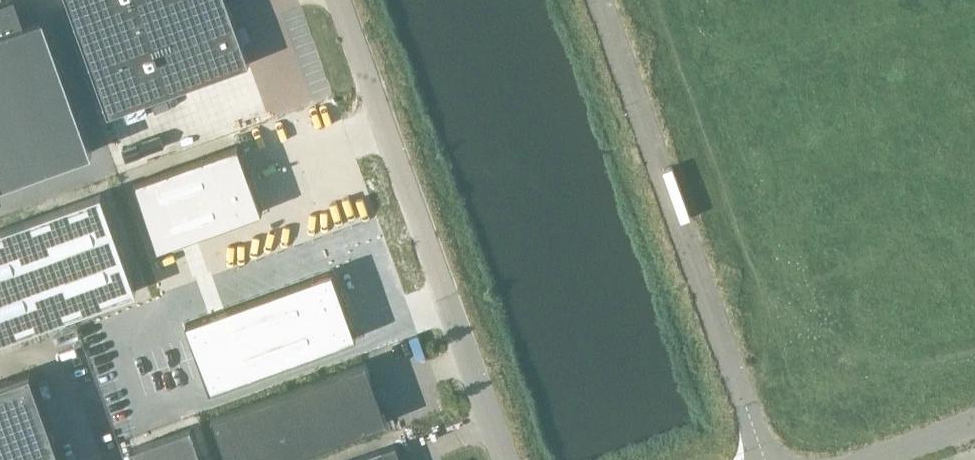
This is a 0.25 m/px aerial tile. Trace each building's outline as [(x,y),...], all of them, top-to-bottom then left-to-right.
[(107,109),(243,61),(223,0),(71,0),(107,109)] [(1,184),(92,151),(43,15),(20,23),(12,1),(0,5),(0,180),(1,184)] [(238,144),(133,182),(157,249),(263,211),(238,144)] [(52,320),(137,291),(101,193),(0,230),(0,339),(52,320)] [(331,267),(185,319),(210,387),(355,336),(331,267)] [(211,418),(226,459),(280,459),(331,442),(387,422),(365,362),(211,418)] [(0,382),(0,459),(62,459),(30,371),(0,382)] [(131,448),(135,459),(203,459),(191,426),(131,448)] [(351,459),(401,459),(395,444),(351,459)]
